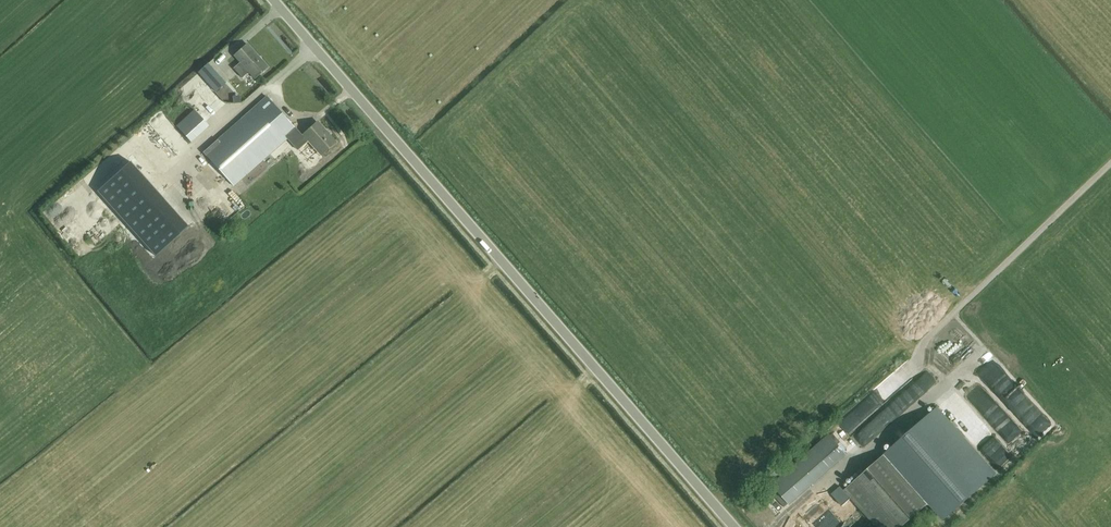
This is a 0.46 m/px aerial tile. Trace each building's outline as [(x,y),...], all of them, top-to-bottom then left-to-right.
[(227,45),(211,61),(220,71),(227,64),(224,61),(234,52),(227,45)] [(234,56),(240,63),(233,69),(242,78),(249,72),(254,79),(267,67),(247,45),(234,56)] [(208,63),(198,73),(215,92),(225,83),(208,63)] [(234,186),(288,138),(281,129),(289,122),(267,97),(259,104),(204,153),(234,186)] [(194,110),(176,127),(190,142),(209,126),(194,110)] [(321,155),(335,143),(317,122),(303,135),(304,135),(298,139),(303,145),(309,140),(321,155)] [(85,203),(144,267),(176,238),(118,173),(85,203)] [(162,190),(152,197),(159,205),(168,198),(162,190)] [(62,191),(55,196),(62,203),(68,197),(62,191)] [(212,209),(220,205),(217,198),(209,201),(212,209)] [(992,402),(983,409),(1007,438),(1016,431),(992,402)] [(857,409),(840,423),(847,431),(864,416),(857,409)] [(878,424),(858,430),(863,444),(882,438),(878,424)] [(975,432),(959,435),(961,446),(968,445),(970,453),(978,451),(975,432)] [(789,505),(846,454),(829,435),(772,485),(789,505)] [(899,436),(895,448),(907,453),(912,441),(899,436)] [(859,508),(876,526),(902,526),(934,499),(891,449),(802,526),(837,526),(859,508)]
